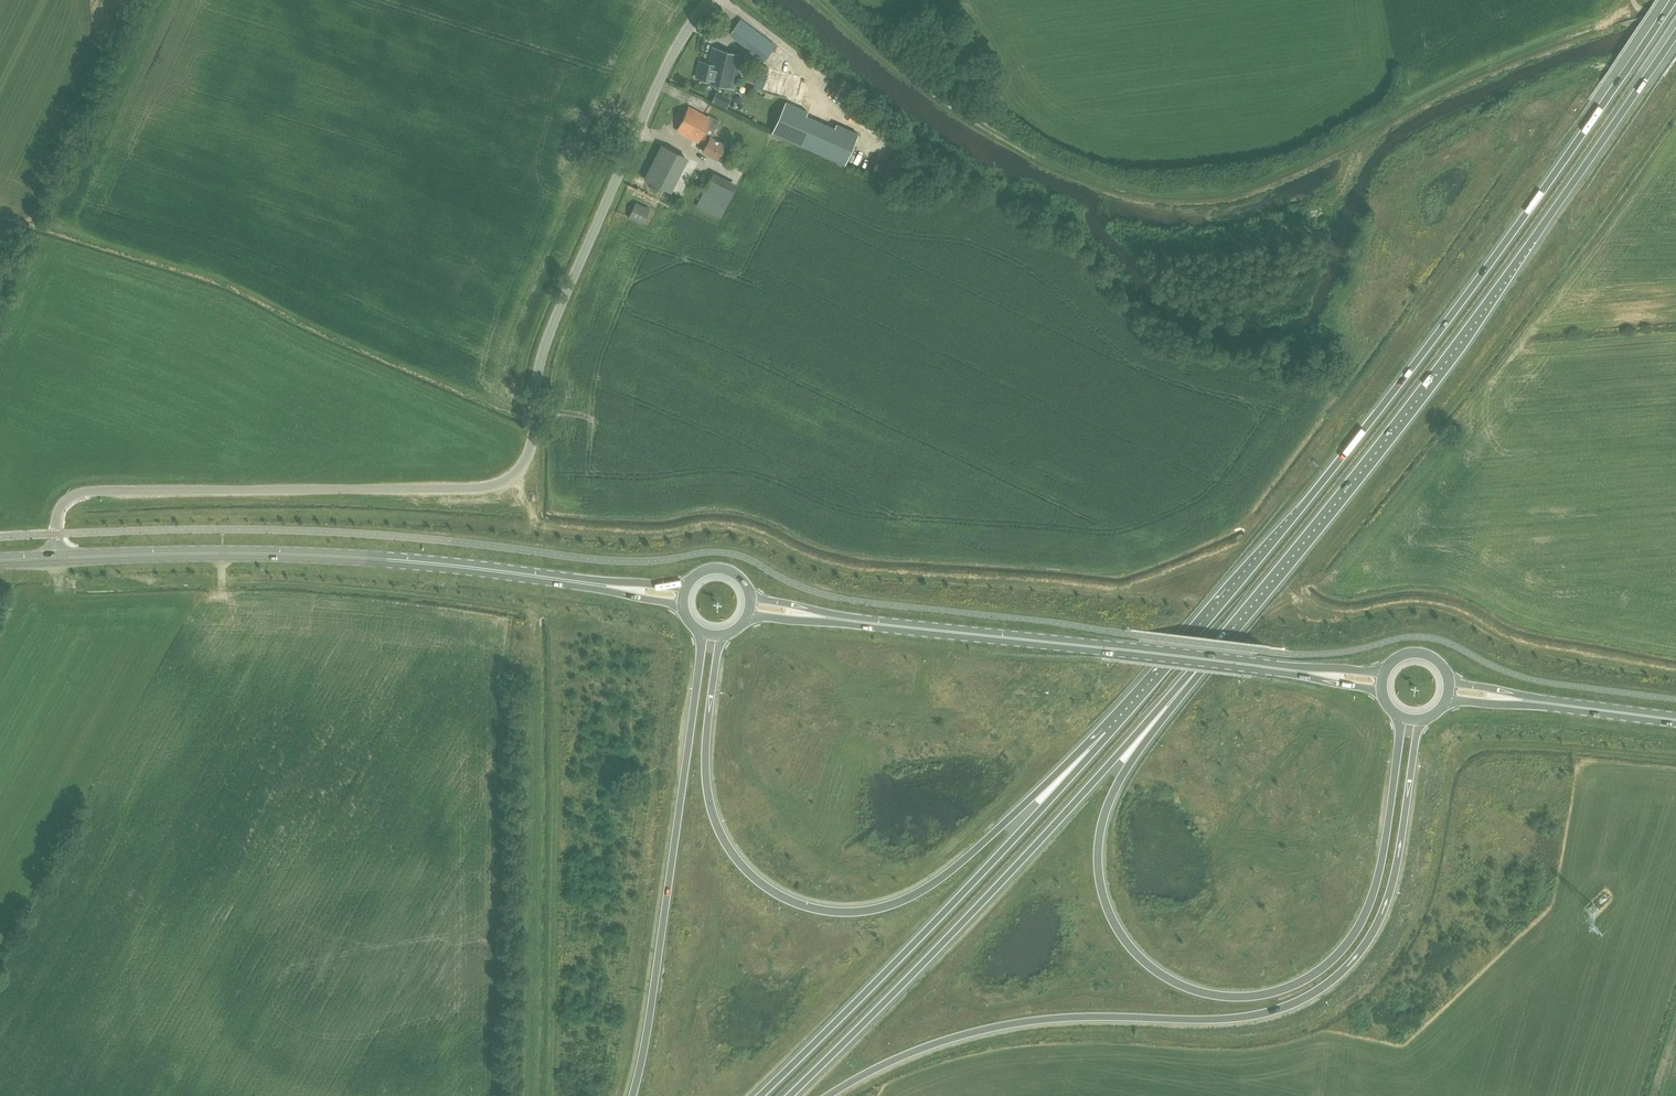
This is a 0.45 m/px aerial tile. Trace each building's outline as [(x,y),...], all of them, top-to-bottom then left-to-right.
[(741,19),(730,33),(764,59),(775,45),(741,19)] [(710,63),(700,61),(696,77),(706,79),(706,80),(705,81),(733,87),(740,54),(713,47),(710,63)] [(777,73),(776,81),(801,85),(802,77),(777,73)] [(756,89),(801,101),(805,88),(760,76),(756,89)] [(842,116),(847,111),(833,98),(828,104),(842,116)] [(807,111),(786,102),(773,132),(844,164),(858,133),(837,124),(835,128),(805,115),(807,111)] [(718,158),(726,144),(711,136),(720,120),(709,114),(708,116),(689,106),(677,130),(699,141),(700,139),(707,143),(703,150),(718,158)] [(867,137),(873,140),(873,139),(879,143),(884,133),(879,130),(882,125),(875,122),(867,137)] [(685,156),(661,144),(645,178),(668,189),(685,156)] [(721,218),(738,184),(714,172),(697,206),(721,218)] [(650,209),(636,203),(629,217),(643,223),(650,209)]
